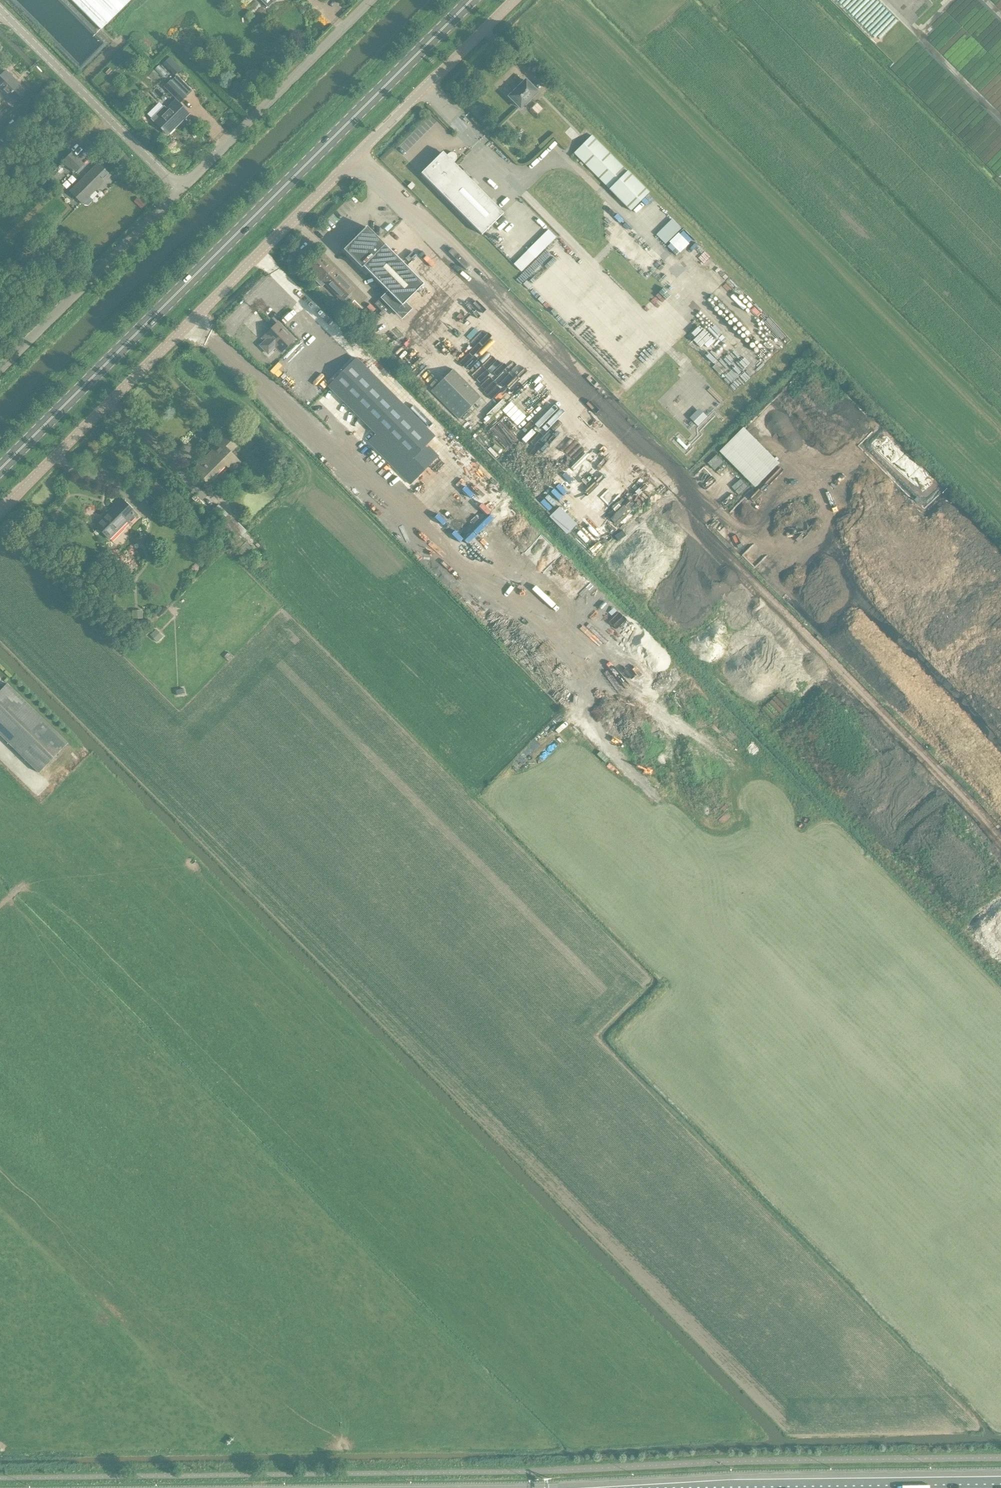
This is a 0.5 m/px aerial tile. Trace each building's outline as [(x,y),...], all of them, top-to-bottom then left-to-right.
[(101,29),(130,0),(72,0),(101,29)] [(182,69),(170,57),(162,64),(174,76),(182,69)] [(11,105),(26,90),(6,70),(0,76),(0,90),(7,96),(5,98),(11,105)] [(162,130),(167,135),(188,114),(178,104),(179,102),(180,103),(192,90),(176,76),(170,82),(169,81),(163,87),(176,99),(166,110),(162,106),(151,118),(160,128),(159,129),(161,131),(162,130)] [(520,108),(537,92),(525,81),(509,97),(520,108)] [(592,136),(574,153),(631,211),(649,193),(592,136)] [(72,152),(63,161),(75,172),(83,163),(72,152)] [(504,213),(473,183),(453,163),(455,161),(457,159),(457,156),(455,154),(453,153),(451,153),(448,154),(446,156),(443,152),(435,159),(421,174),(482,235),(504,213)] [(45,181),(53,173),(45,165),(37,173),(45,181)] [(71,192),(81,202),(84,204),(85,205),(88,206),(92,202),(91,199),(88,195),(89,194),(109,175),(99,165),(71,192)] [(140,200),(136,204),(141,209),(145,205),(140,200)] [(673,219),(657,235),(666,243),(682,228),(673,219)] [(361,269),(363,267),(387,292),(380,299),(387,306),(401,320),(412,309),(405,303),(423,285),(366,227),(357,237),(355,234),(342,249),(361,269)] [(452,247),(447,252),(465,270),(470,265),(452,247)] [(321,255),(308,267),(318,277),(315,280),(322,287),(325,284),(338,297),(342,301),(354,289),(321,255)] [(754,302),(740,288),(732,295),(746,309),(754,302)] [(380,299),(375,304),(382,311),(387,306),(380,299)] [(368,315),(354,301),(346,310),(359,324),(368,315)] [(277,345),(283,350),(294,340),(278,323),(262,338),(266,341),(261,346),(268,353),(277,345)] [(753,339),(762,330),(758,326),(749,334),(753,339)] [(328,387),(376,435),(368,442),(410,484),(438,456),(436,454),(444,446),(356,359),(328,387)] [(453,369),(431,391),(459,419),(481,398),(453,369)] [(690,418),(699,426),(708,417),(700,409),(690,418)] [(201,463),(215,478),(227,466),(232,471),(240,463),(229,453),(235,447),(225,437),(217,445),(219,447),(215,452),(214,450),(211,454),(209,454),(203,460),(203,462),(201,463)] [(218,481),(215,478),(201,463),(194,470),(212,487),(218,481)] [(129,524),(137,516),(138,518),(139,517),(120,499),(112,507),(114,509),(97,526),(95,524),(113,543),(114,542),(108,537),(125,520),(129,524)] [(615,513),(620,508),(616,504),(611,509),(615,513)] [(210,514),(221,523),(240,540),(247,532),(228,515),(229,514),(218,505),(210,514)] [(143,610),(132,610),(132,619),(143,619),(143,610)] [(163,637),(156,630),(150,635),(157,643),(163,637)] [(7,684),(0,691),(0,736),(38,774),(68,744),(7,684)]
